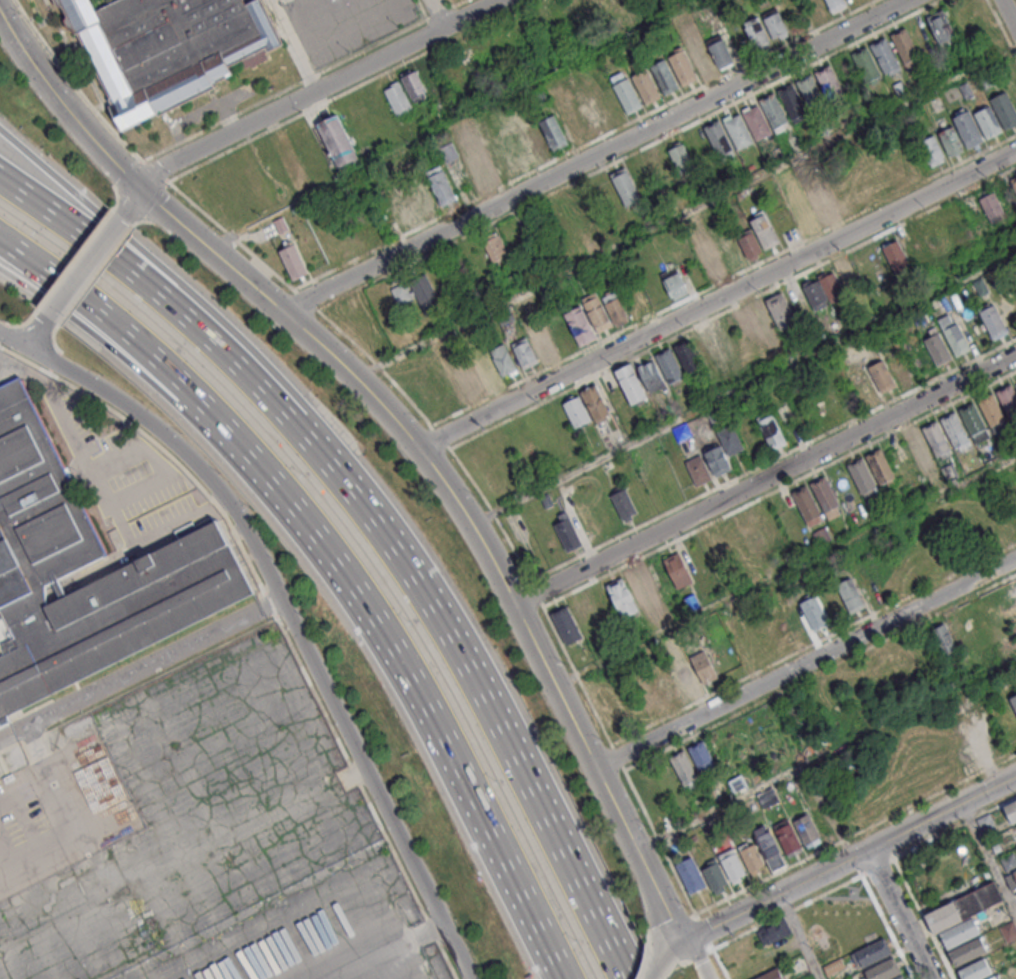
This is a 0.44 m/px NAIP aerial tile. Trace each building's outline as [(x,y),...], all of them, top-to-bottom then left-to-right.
[(245,7),(259,0),(281,44),(268,50),(265,45),(228,64),(232,73),(215,82),(215,86),(119,133),(106,105),(110,103),(77,34),(73,35),(56,0),(242,0),(245,7)] [(834,16),(849,8),(845,0),(826,0),(834,16)] [(761,15),(775,41),(789,33),(776,8),(761,15)] [(929,19),(943,48),(959,40),(945,11),(929,19)] [(770,42),(759,16),(742,24),(753,50),(770,42)] [(892,38),(907,66),(922,58),(908,30),(892,38)] [(708,43),(723,72),(738,64),(723,35),(708,43)] [(872,48),(887,76),(902,68),(888,40),(872,48)] [(689,51),(704,80),(719,72),(704,43),(689,51)] [(853,57),(868,85),(883,77),(869,49),(853,57)] [(670,60),(685,89),(700,81),(685,52),(670,60)] [(652,68),(667,97),(682,90),(667,60),(652,68)] [(816,74),(830,103),(846,95),(831,66),(816,74)] [(429,96),(416,69),(401,77),(414,104),(429,96)] [(633,78),(648,108),(663,100),(648,71),(633,78)] [(798,84),(813,112),(828,105),(814,76),(798,84)] [(615,88),(630,117),(645,109),(630,80),(615,88)] [(385,90),(400,119),(415,111),(400,82),(385,90)] [(779,94),(794,122),(809,114),(795,86),(779,94)] [(1015,126),(1015,112),(1007,91),(989,99),(992,105),(975,112),(986,138),(1015,126)] [(587,130),(604,124),(593,93),(576,100),(587,130)] [(761,103),(775,131),(791,123),(776,95),(761,103)] [(744,115),(759,143),(774,135),(760,107),(744,115)] [(971,149),(986,138),(965,108),(950,118),(971,149)] [(317,123),(341,172),(362,161),(338,112),(317,123)] [(726,124),(740,152),(756,144),(741,116),(726,124)] [(540,125),(555,154),(570,147),(555,117),(540,125)] [(734,156),(722,120),(706,125),(718,161),(734,156)] [(965,151),(954,125),(938,132),(949,158),(965,151)] [(523,134),(538,163),(553,155),(538,126),(523,134)] [(713,161),(702,134),(687,140),(698,167),(713,161)] [(503,143),(518,172),(533,165),(518,135),(503,143)] [(921,140),(930,167),(945,162),(936,135),(921,140)] [(667,148),(678,175),(693,169),(682,142),(667,148)] [(442,152),(447,162),(455,158),(451,148),(442,152)] [(673,174),(662,150),(648,157),(659,181),(673,174)] [(642,199),(626,166),(609,174),(626,207),(642,199)] [(429,180),(444,209),(459,201),(444,172),(429,180)] [(440,207),(425,180),(414,186),(428,213),(440,207)] [(806,194),(820,222),(835,214),(821,186),(806,194)] [(980,199),(989,221),(1005,214),(996,192),(980,199)] [(394,202),(405,226),(418,219),(407,196),(394,202)] [(750,220),(764,250),(779,244),(766,213),(750,220)] [(763,253),(752,232),(737,239),(748,260),(763,253)] [(492,263),(509,257),(501,234),(483,241),(492,263)] [(281,250),(296,279),(311,272),(296,242),(281,250)] [(884,251),(899,279),(914,271),(900,243),(884,251)] [(862,288),(851,264),(802,285),(813,309),(862,288)] [(669,299),(687,294),(680,269),(662,273),(669,299)] [(422,312),(439,305),(427,275),(410,281),(422,312)] [(391,289),(400,308),(413,302),(405,283),(391,289)] [(598,335),(631,319),(616,289),(600,297),(597,292),(581,300),(598,335)] [(765,300),(767,305),(750,313),(762,340),(778,333),(778,332),(797,324),(783,292),(765,300)] [(978,308),(993,340),(1008,333),(994,301),(978,308)] [(598,337),(580,305),(563,314),(581,347),(598,337)] [(970,349),(952,313),(938,320),(956,356),(970,349)] [(526,331),(528,337),(512,344),(523,369),(557,354),(544,323),(526,331)] [(937,366),(952,359),(939,330),(924,337),(937,366)] [(688,375),(703,367),(688,338),(673,346),(688,375)] [(519,370),(504,343),(489,352),(505,379),(519,370)] [(668,384),(684,378),(672,348),(656,354),(668,384)] [(667,386),(653,358),(636,366),(650,394),(667,386)] [(892,363),(899,383),(914,378),(907,358),(892,363)] [(868,367),(881,394),(896,386),(883,360),(868,367)] [(614,371),(632,406),(649,397),(631,363),(614,371)] [(864,402),(878,395),(864,369),(851,376),(864,402)] [(3,652),(0,654),(0,727),(10,722),(7,715),(254,593),(217,520),(214,521),(212,517),(193,526),(192,523),(175,531),(179,539),(45,606),(44,585),(106,554),(19,377),(0,386),(0,646),(3,652)] [(596,424),(612,416),(597,383),(580,391),(596,424)] [(1012,423),(1015,421),(1015,392),(1013,386),(998,394),(1012,423)] [(590,421),(579,394),(562,401),(573,429),(590,421)] [(979,404),(993,432),(1009,424),(995,396),(979,404)] [(961,413),(975,442),(991,434),(977,405),(961,413)] [(757,417),(770,451),(786,444),(772,410),(757,417)] [(941,422),(956,451),(972,443),(957,414),(941,422)] [(744,449),(733,422),(716,430),(722,444),(704,451),(714,477),(733,469),(727,456),(744,449)] [(923,432),(938,461),(954,453),(939,424),(923,432)] [(905,436),(915,459),(931,452),(920,430),(905,436)] [(867,460),(882,488),(897,480),(883,452),(867,460)] [(684,462),(698,487),(713,478),(700,454),(684,462)] [(849,469),(863,498),(879,490),(864,461),(849,469)] [(812,487),(827,515),(842,507),(828,479),(812,487)] [(638,514),(624,484),(609,491),(622,521),(638,514)] [(794,496),(811,530),(823,524),(821,519),(824,518),(809,488),(794,496)] [(566,552),(582,546),(568,511),(552,518),(566,552)] [(665,559),(680,552),(695,582),(680,589),(665,559)] [(608,585),(624,577),(639,610),(624,617),(608,585)] [(838,585),(852,614),(868,606),(854,577),(838,585)] [(801,603),(815,631),(831,623),(816,595),(801,603)] [(552,612),(568,604),(584,637),(568,645),(552,612)] [(961,653),(944,623),(929,631),(947,662),(961,653)] [(690,656),(704,684),(720,676),(705,648),(690,656)] [(673,667),(686,693),(701,686),(690,662),(684,666),(682,663),(673,667)] [(690,747),(705,740),(719,769),(704,777),(690,747)] [(671,757),(686,749),(700,779),(685,786),(671,757)] [(1010,823),(1015,820),(1015,801),(1003,806),(1010,823)] [(794,821),(807,849),(822,841),(809,813),(794,821)] [(977,820),(984,833),(996,827),(989,814),(977,820)] [(776,829),(787,857),(803,851),(792,823),(776,829)] [(771,871),(786,863),(768,827),(753,834),(771,871)] [(738,848),(751,873),(766,866),(753,841),(738,848)] [(719,855),(735,847),(748,874),(732,881),(719,855)] [(677,864),(693,857),(708,886),(692,894),(677,864)] [(731,887),(715,859),(701,867),(716,895),(731,887)] [(927,915),(937,934),(1005,901),(996,881),(927,915)] [(942,933),(949,949),(983,933),(975,917),(942,933)] [(763,947),(792,934),(785,918),(756,931),(763,947)] [(951,951),(958,966),(990,951),(982,936),(951,951)] [(853,954),(858,964),(862,962),(865,967),(894,953),(886,937),(853,954)] [(965,978),(980,978),(994,972),(987,956),(961,969),(965,978)] [(869,976),(864,978),(889,978),(903,972),(896,957),(867,971),(869,976)] [(778,967),(754,978),(784,978),(778,967)]
